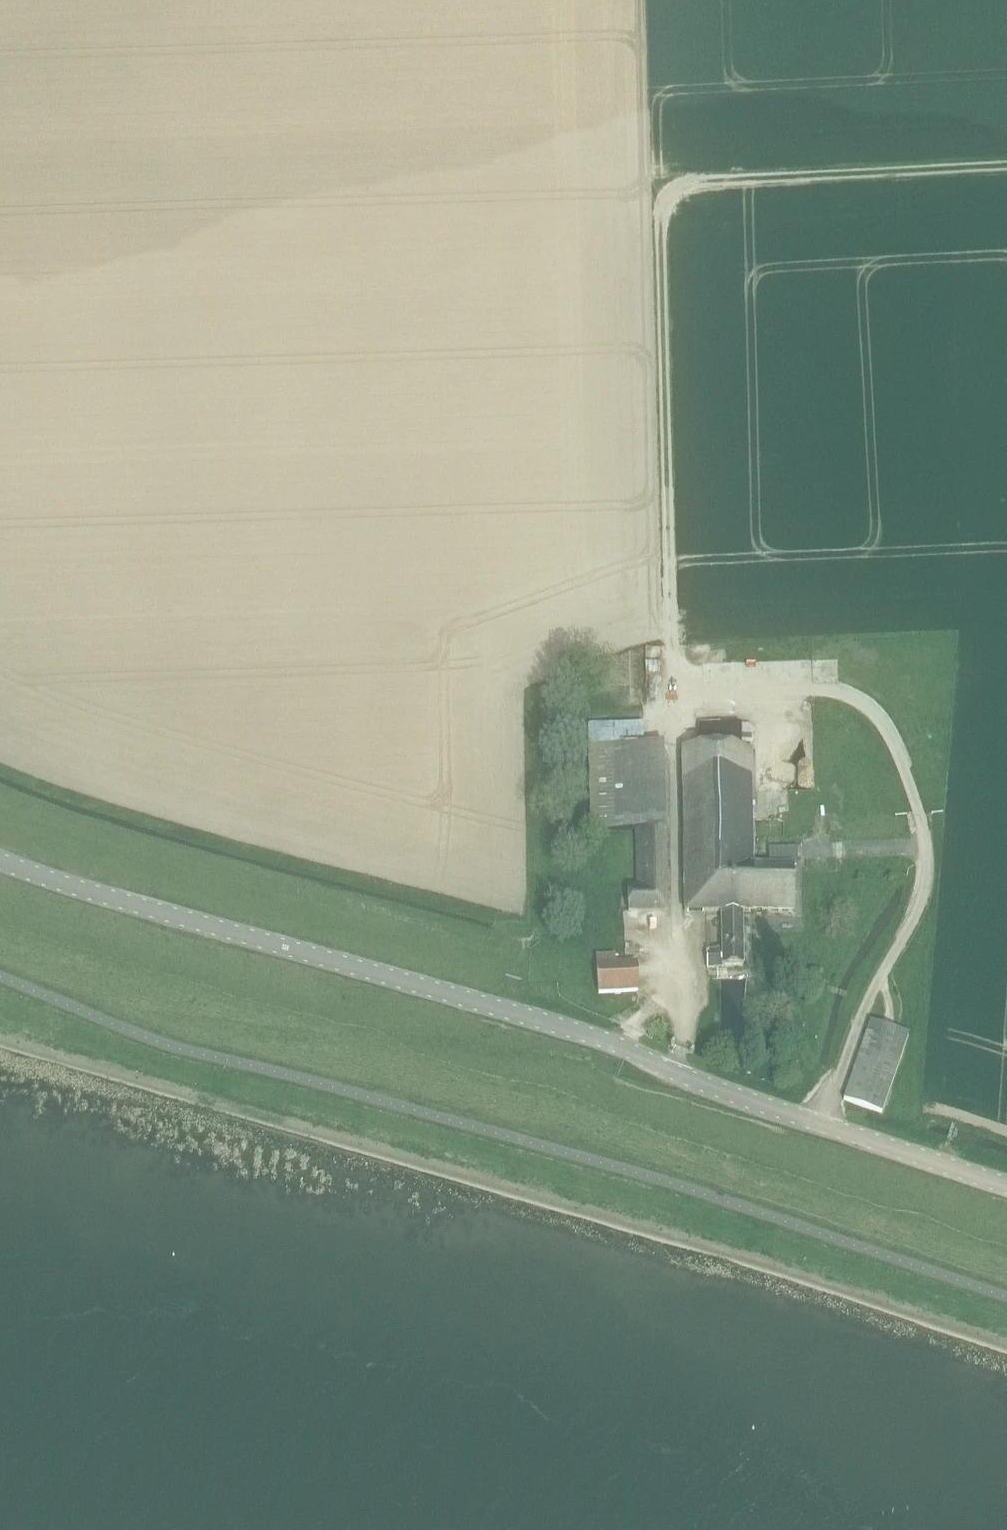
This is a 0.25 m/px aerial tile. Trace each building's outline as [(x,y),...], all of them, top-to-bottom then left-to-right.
[(700,726),(700,750),(683,750),(686,911),(722,912),(722,950),(707,950),(707,967),(723,966),(743,966),(742,912),(793,913),(793,867),(790,867),(790,861),(798,861),(798,851),(769,851),(770,867),(752,867),(750,740),(742,740),(741,725),(700,726)] [(643,726),(590,726),(592,831),(637,830),(638,888),(629,888),(629,911),(668,911),(664,744),(644,744),(643,726)] [(599,994),(638,991),(636,963),(615,964),(615,955),(598,956),(599,994)] [(910,1034),(871,1021),(845,1100),(883,1113),(910,1034)]
